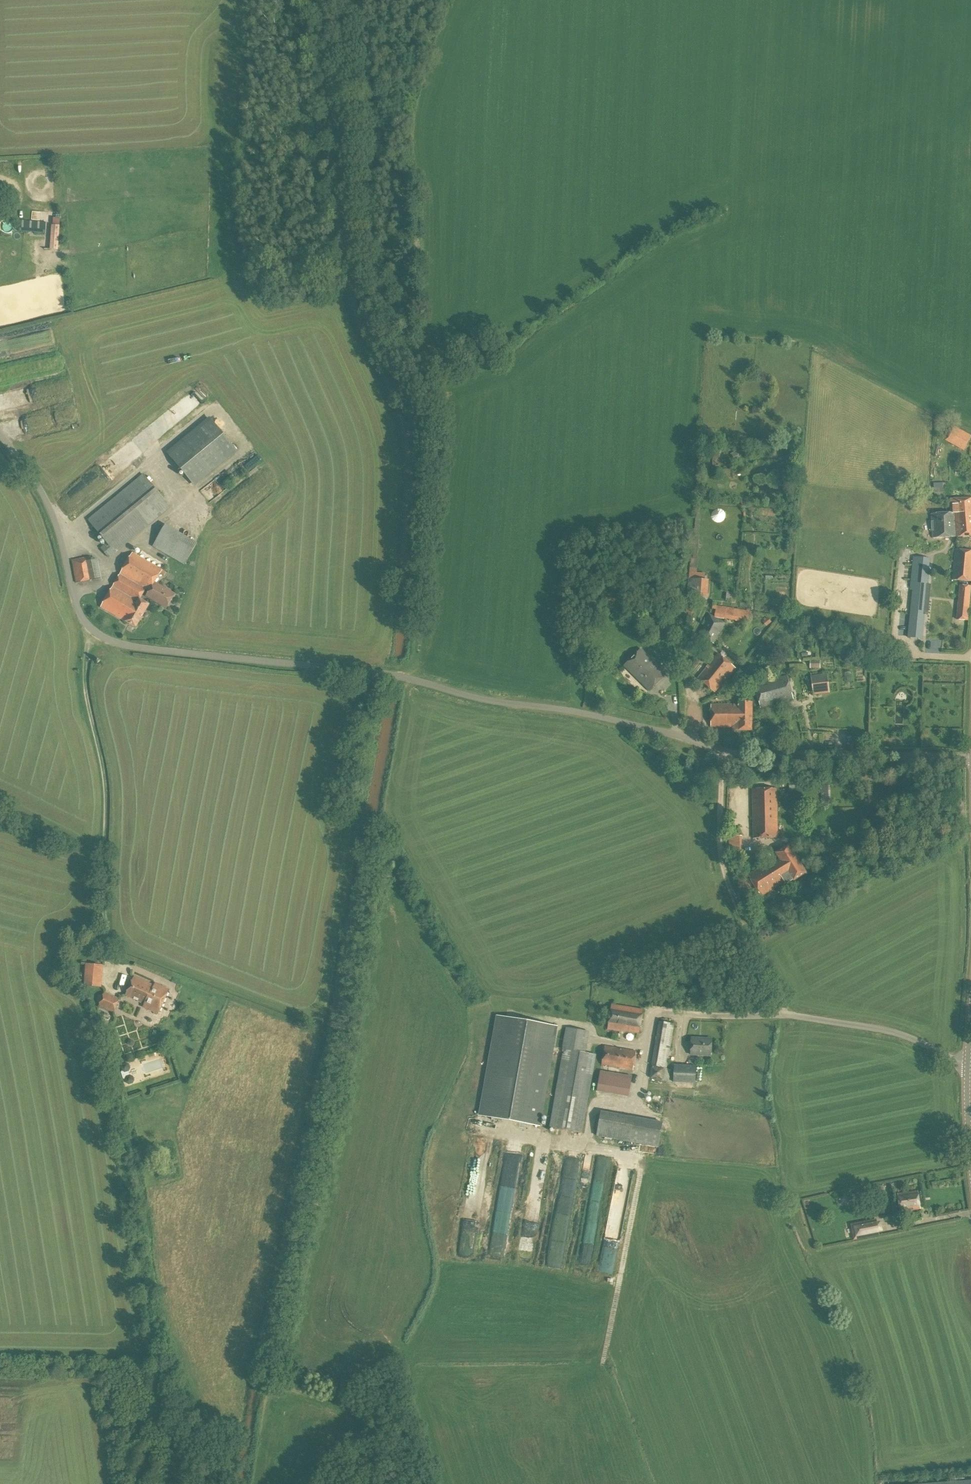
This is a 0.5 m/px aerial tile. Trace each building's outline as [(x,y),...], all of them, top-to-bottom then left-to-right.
[(15,228),(0,219),(0,220),(0,229),(10,235),(15,228)] [(45,233),(45,222),(20,220),(18,231),(45,233)] [(57,250),(59,226),(51,225),(49,249),(57,250)] [(195,487),(238,451),(209,417),(166,452),(195,487)] [(947,428),(943,439),(961,446),(966,435),(947,428)] [(109,557),(150,523),(171,506),(144,474),(88,520),(107,543),(101,548),(109,557)] [(943,488),(943,483),(935,483),(936,489),(933,489),(934,496),(944,496),(944,488),(943,488)] [(932,514),(933,537),(970,535),(970,498),(950,498),(951,513),(932,514)] [(185,564),(197,543),(166,525),(153,546),(185,564)] [(955,549),(952,579),(970,581),(970,550),(955,549)] [(101,607),(118,617),(136,627),(149,604),(140,599),(145,589),(149,591),(147,596),(167,607),(174,594),(155,582),(162,570),(133,553),(101,607)] [(921,638),(930,558),(913,556),(905,636),(921,638)] [(91,561),(90,557),(72,560),(76,583),(101,578),(97,559),(91,561)] [(708,598),(709,580),(688,578),(687,596),(708,598)] [(967,620),(970,586),(960,585),(956,619),(967,620)] [(748,621),(750,611),(717,606),(715,616),(748,621)] [(714,643),(725,622),(709,614),(699,634),(714,643)] [(768,617),(762,621),(766,626),(772,622),(768,617)] [(650,691),(666,674),(641,649),(624,665),(650,691)] [(728,677),(735,668),(718,654),(698,678),(715,692),(727,677),(728,677)] [(827,673),(811,675),(813,693),(829,691),(827,673)] [(761,707),(793,698),(787,675),(754,684),(761,707)] [(752,730),(752,702),(739,702),(739,704),(711,704),(711,727),(733,727),(733,730),(739,730),(752,730)] [(753,838),(778,837),(777,788),(752,789),(753,838)] [(729,854),(743,854),(742,835),(729,836),(729,854)] [(793,880),(806,873),(789,844),(776,852),(778,856),(748,875),(761,896),(784,881),(786,884),(793,879),(793,880)] [(102,987),(104,965),(85,963),(84,986),(102,987)] [(158,1014),(169,989),(155,983),(154,986),(133,977),(125,995),(145,1004),(143,1007),(158,1014)] [(114,1012),(119,999),(104,992),(99,1006),(114,1012)] [(640,1032),(643,1009),(612,1004),(608,1029),(625,1032),(625,1030),(640,1032)] [(541,1126),(558,1026),(496,1016),(479,1115),(541,1126)] [(666,1069),(669,1049),(674,1024),(660,1021),(655,1047),(652,1066),(666,1069)] [(587,1100),(595,1054),(584,1052),(588,1031),(567,1028),(562,1051),(564,1052),(556,1094),(550,1127),(581,1133),(587,1100)] [(713,1055),(713,1039),(692,1038),(691,1054),(713,1055)] [(633,1069),(636,1051),(605,1046),(602,1064),(633,1069)] [(696,1084),(697,1065),(674,1064),(673,1083),(696,1084)] [(629,1097),(632,1076),(600,1070),(596,1091),(629,1097)] [(127,1075),(125,1078),(125,1079),(126,1082),(129,1084),(133,1083),(134,1080),(133,1075),(130,1074),(127,1075)] [(659,1147),(663,1122),(601,1111),(596,1136),(659,1147)] [(852,1201),(871,1197),(868,1186),(850,1190),(852,1201)] [(900,1211),(920,1209),(918,1191),(898,1193),(900,1211)] [(608,1234),(622,1235),(623,1211),(609,1210),(608,1234)] [(850,1224),(853,1240),(880,1235),(877,1219),(850,1224)] [(502,1259),(508,1229),(495,1227),(490,1257),(502,1259)] [(585,1230),(584,1244),(592,1244),(592,1231),(585,1230)] [(582,1249),(580,1264),(593,1265),(594,1250),(582,1249)]
